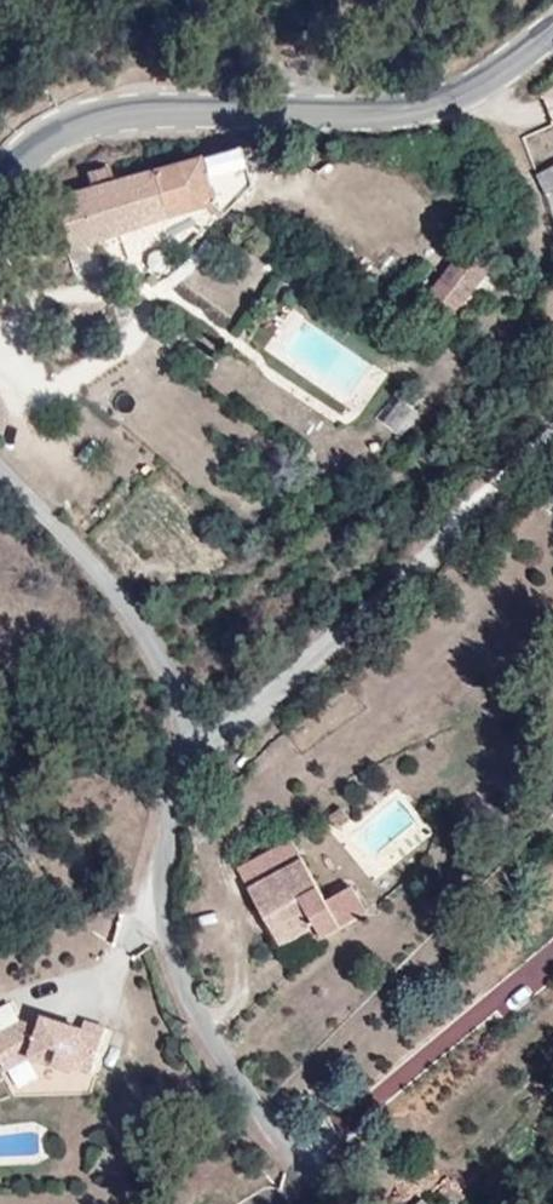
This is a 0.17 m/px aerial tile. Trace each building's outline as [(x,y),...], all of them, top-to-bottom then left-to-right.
[(229,135),(219,138),(224,196),(243,176),(229,135)] [(224,196),(219,138),(111,173),(106,161),(80,168),(83,180),(48,192),(63,242),(205,199),(210,211),(224,196)] [(543,194),(552,190),(552,166),(536,171),(543,194)] [(488,247),(461,227),(434,264),(461,282),(488,247)] [(403,436),(419,409),(396,396),(380,424),(403,436)] [(352,804),(343,793),(333,802),(342,812),(352,804)] [(345,915),(371,900),(356,874),(331,888),(306,847),(297,829),(243,859),(253,877),(284,932),(321,911),(328,925),(345,915)] [(321,911),(312,916),(320,930),(328,925),(321,911)] [(23,1008),(14,989),(0,996),(0,1020),(23,1008)] [(55,1006),(50,1016),(39,1013),(23,1008),(0,1020),(0,1035),(9,1052),(30,1041),(91,1055),(105,1012),(87,1007),(85,1014),(55,1006)] [(427,1195),(417,1203),(436,1203),(427,1195)]
